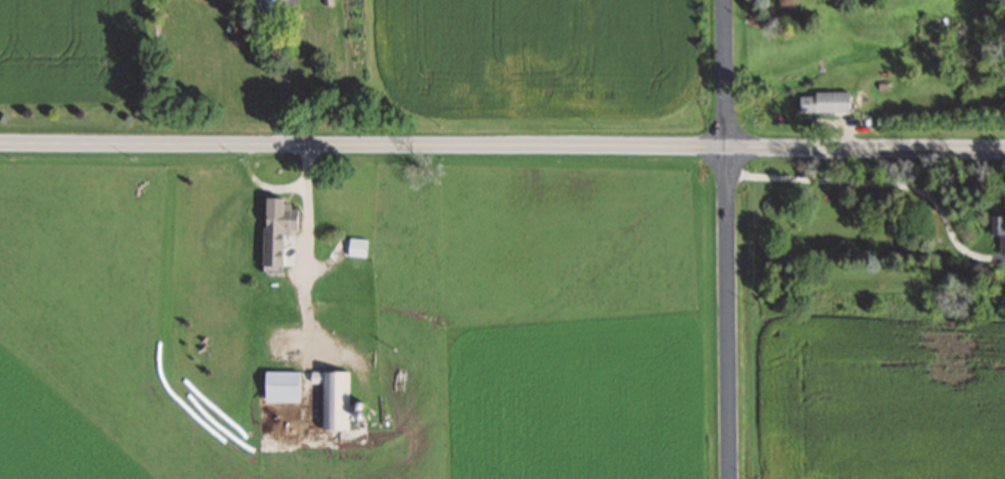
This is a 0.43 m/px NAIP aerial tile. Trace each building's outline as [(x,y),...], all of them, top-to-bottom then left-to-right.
[(278,13),(278,0),(254,0),(254,13),(278,13)] [(849,91),(797,91),(797,112),(849,112),(849,91)] [(259,265),(281,266),(282,230),(297,230),(297,208),(288,208),(288,198),(261,197),(259,265)] [(986,215),(987,234),(997,233),(997,254),(1004,254),(1004,215),(986,215)] [(367,255),(366,238),(346,239),(347,256),(367,255)] [(262,371),(262,401),(298,401),(298,371),(262,371)] [(321,429),(347,429),(347,371),(309,371),(309,382),(321,382),(321,429)]
